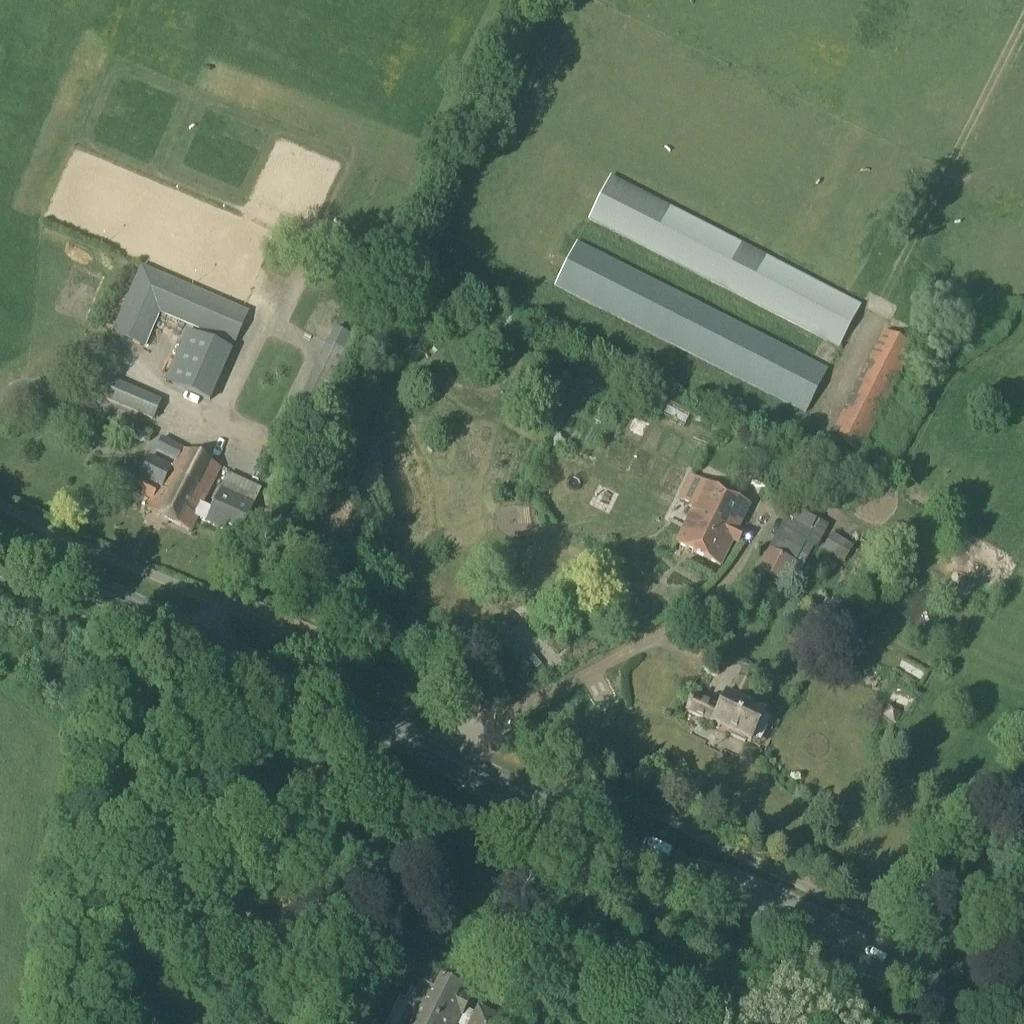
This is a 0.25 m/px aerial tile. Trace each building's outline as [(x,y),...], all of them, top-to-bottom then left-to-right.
[(837,348),(860,304),(609,175),(586,220),(837,348)] [(827,369),(575,241),(552,286),(804,414),(827,369)] [(111,332),(145,348),(160,314),(234,345),(248,311),(140,264),(111,332)] [(828,439),(832,441),(822,460),(846,471),(855,453),(858,454),(911,346),(882,331),(828,439)] [(230,352),(186,333),(164,382),(209,401),(230,352)] [(326,344),(284,431),(308,442),(350,355),(326,344)] [(108,378),(100,397),(153,419),(161,400),(108,378)] [(818,417),(832,425),(844,404),(830,397),(818,417)] [(668,404),(662,414),(670,418),(668,421),(675,425),(677,422),(683,426),(689,415),(668,404)] [(197,516),(203,503),(220,466),(161,439),(156,450),(175,459),(172,466),(150,456),(133,491),(152,500),(147,510),(190,531),(197,516)] [(745,469),(769,480),(778,462),(753,450),(745,469)] [(203,503),(197,516),(208,521),(207,522),(223,529),(226,524),(241,531),(261,489),(229,474),(223,489),(214,508),(203,503)] [(693,505),(674,542),(719,565),(732,540),(736,542),(741,532),(736,529),(748,505),(689,475),(678,498),(693,505)] [(820,506),(813,519),(794,509),(772,552),(768,549),(758,568),(782,580),(784,576),(794,581),(811,545),(816,548),(827,525),(833,513),(820,506)] [(853,546),(830,534),(821,550),(843,563),(853,546)] [(750,743),(758,746),(771,719),(763,715),(764,713),(743,703),(751,688),(757,675),(742,667),(727,698),(724,696),(717,711),(690,698),(684,712),(730,734),(728,737),(744,744),(745,741),(750,743)] [(459,1014),(470,1020),(468,1023),(499,1023),(502,1018),(476,1006),(473,1012),(463,1007),(468,996),(458,992),(459,989),(440,980),(439,982),(426,976),(415,999),(409,995),(406,1000),(401,998),(388,1023),(455,1023),(459,1014)]
